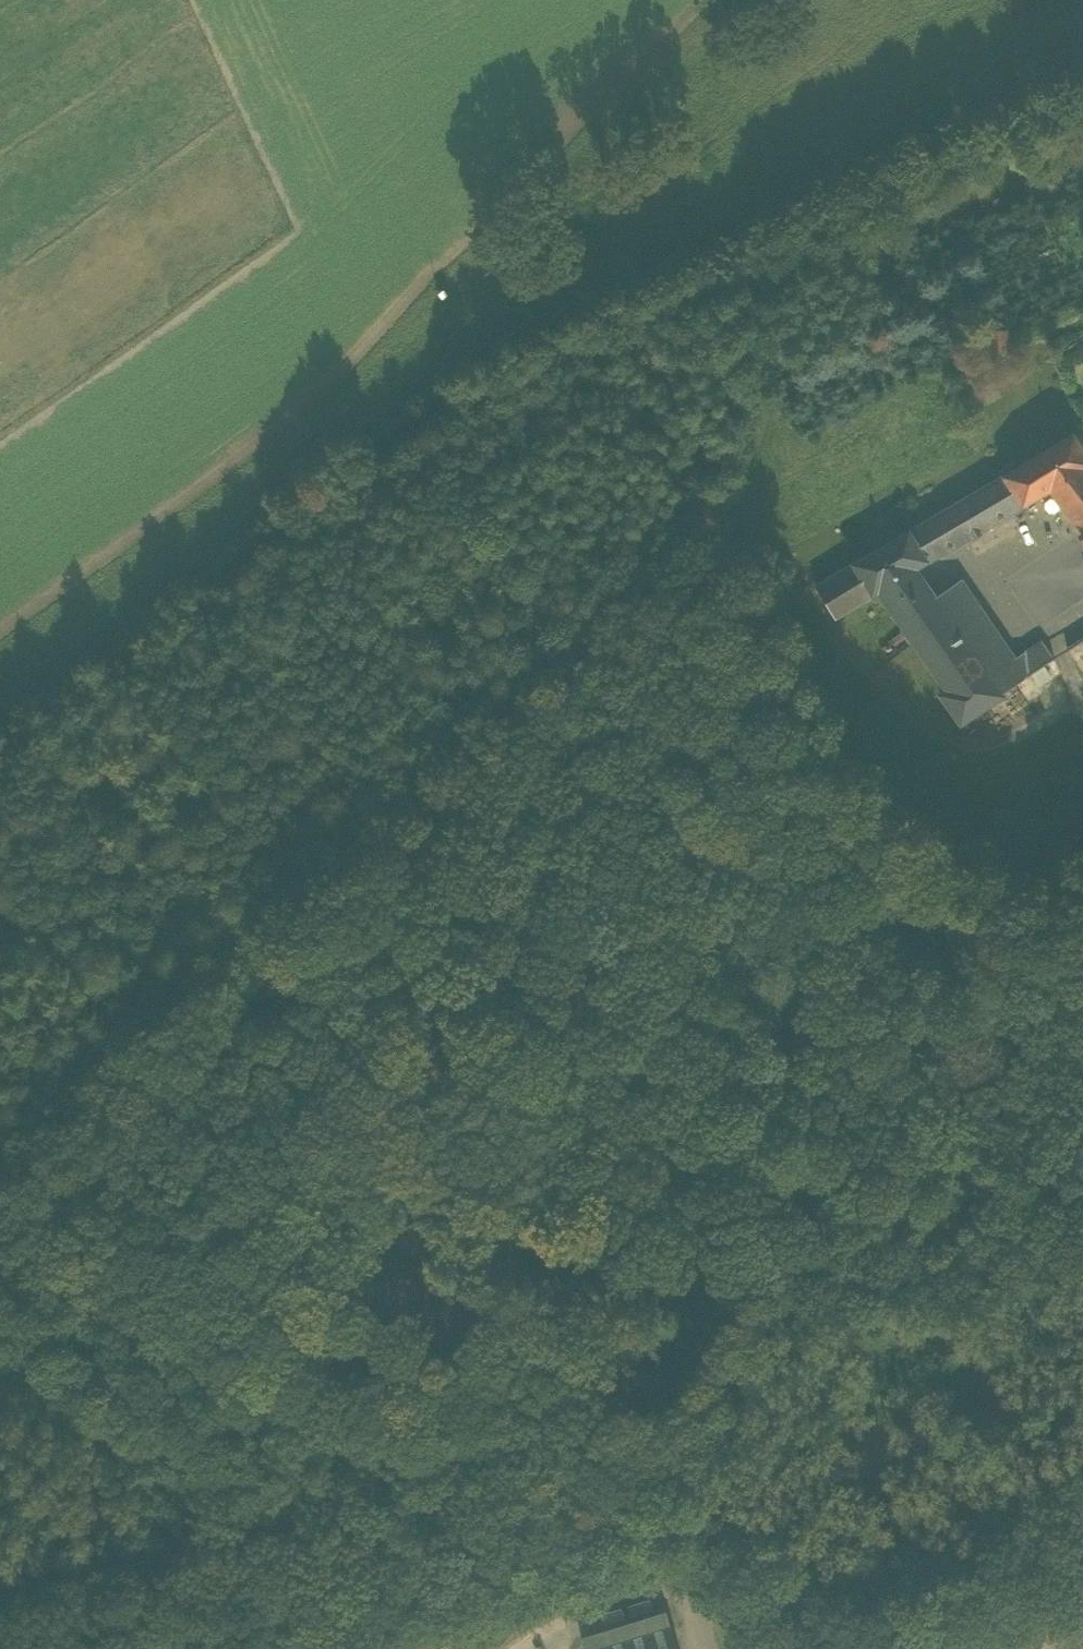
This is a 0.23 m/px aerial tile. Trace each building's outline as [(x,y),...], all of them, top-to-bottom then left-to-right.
[(1082,538),(1082,453),(1077,445),(1081,442),(1076,436),(1073,439),(1070,434),(1002,475),(1021,506),(1049,489),(1082,538)] [(999,692),(987,675),(934,599),(914,570),(1021,506),(1002,475),(853,563),(873,594),(878,590),(947,689),(940,693),(961,722),(1001,696),(999,692)] [(835,616),(873,594),(853,563),(816,585),(835,616)] [(965,577),(934,599),(987,675),(1018,654),(965,577)] [(1032,645),(1021,652),(1033,669),(1044,663),(1032,645)] [(1029,672),(1033,669),(1021,652),(1018,654),(987,675),(999,692),(1029,672)] [(585,1648),(676,1648),(664,1611),(581,1637),(585,1648)]
